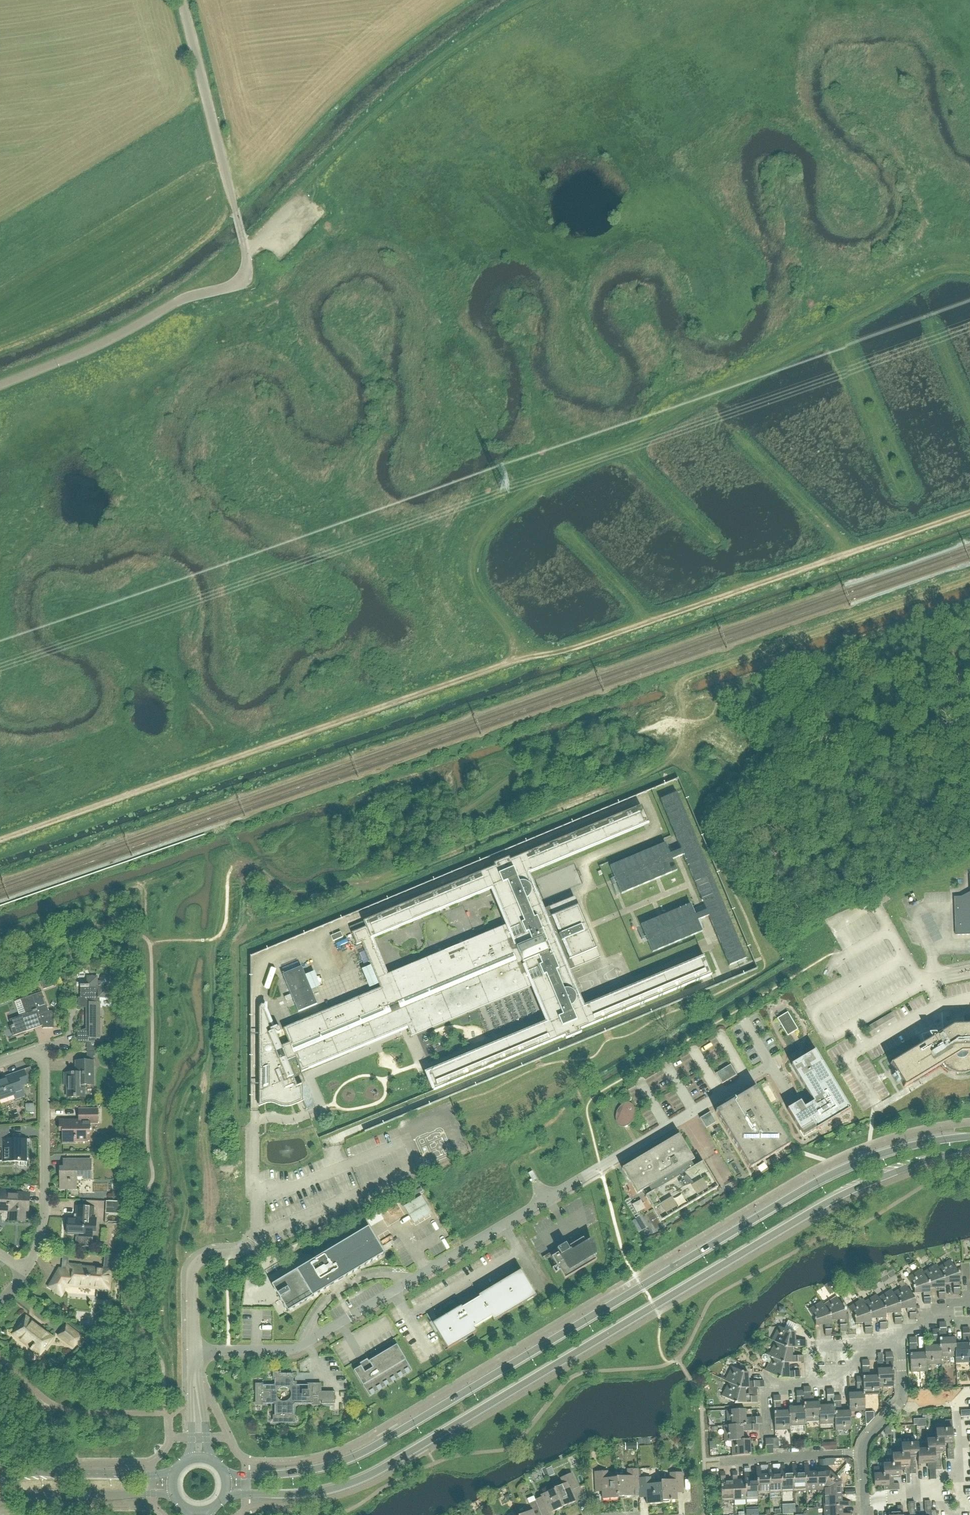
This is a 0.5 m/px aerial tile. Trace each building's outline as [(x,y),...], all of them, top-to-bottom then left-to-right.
[(667,843),(611,866),(623,893),(678,870),(674,859),(685,855),(708,910),(697,915),(692,904),(642,924),(654,952),(704,931),(699,920),(710,916),(731,966),(747,959),(678,792),(662,799),(683,849),(671,854),(667,843)] [(649,825),(641,807),(510,862),(509,859),(494,865),(495,868),(364,922),(366,927),(351,933),(356,945),(360,943),(370,966),(362,970),(369,988),(378,984),(381,990),(283,1030),(301,1073),(408,1029),(411,1037),(532,987),(546,1022),(425,1072),(432,1090),(564,1036),(566,1039),(581,1033),(580,1029),(711,975),(704,959),(584,1008),(568,971),(600,958),(574,896),(542,910),(528,875),(649,825)] [(955,898),(956,936),(969,935),(969,894),(962,897),(955,898)] [(935,944),(944,940),(938,922),(929,926),(935,944)] [(302,967),(283,975),(298,1012),(317,1005),(311,990),(321,986),(315,972),(305,976),(302,967)] [(104,988),(104,986),(105,986),(106,986),(107,985),(108,984),(109,984),(109,983),(109,982),(110,981),(110,980),(109,979),(109,978),(108,977),(107,977),(107,976),(106,976),(105,976),(104,976),(103,976),(102,976),(102,977),(101,977),(100,978),(100,979),(100,980),(100,981),(97,981),(97,977),(87,977),(87,986),(80,986),(80,999),(83,999),(83,1008),(86,1008),(86,1029),(77,1032),(77,1043),(95,1043),(95,1039),(100,1039),(100,999),(108,999),(108,988),(104,988)] [(40,982),(43,990),(54,987),(51,978),(40,982)] [(12,993),(14,999),(23,996),(21,990),(12,993)] [(54,1029),(54,1012),(49,1012),(42,992),(16,1002),(21,1001),(24,1010),(25,1009),(27,1014),(9,1021),(15,1036),(35,1029),(34,1025),(41,1023),(43,1029),(54,1029)] [(260,1008),(259,1010),(260,1108),(263,1106),(267,1105),(270,1104),(272,1105),(275,1106),(279,1108),(285,1108),(289,1108),(294,1107),(303,1103),(302,1101),(302,1086),(297,1088),(274,1034),(275,1033),(275,1034),(276,1035),(277,1035),(278,1035),(279,1035),(280,1034),(280,1033),(280,1032),(280,1031),(279,1030),(278,1030),(277,1030),(276,1029),(273,1031),(265,1012),(265,1005),(264,1005),(261,1007),(260,1008)] [(892,1013),(867,1028),(870,1033),(895,1018),(892,1013)] [(904,1087),(904,1088),(943,1064),(944,1065),(945,1067),(946,1068),(948,1069),(949,1070),(951,1071),(952,1072),(954,1073),(955,1073),(957,1074),(959,1074),(961,1074),(962,1074),(964,1074),(966,1073),(968,1073),(969,1072),(969,1026),(953,1027),(890,1065),(891,1066),(891,1065),(904,1087)] [(95,1043),(87,1043),(87,1052),(95,1052),(95,1043)] [(850,1110),(815,1051),(791,1065),(811,1099),(813,1102),(804,1108),(802,1104),(800,1102),(787,1110),(800,1131),(812,1123),(816,1130),(850,1110)] [(113,1065),(120,1065),(121,1065),(121,1054),(113,1054),(113,1065)] [(94,1086),(94,1062),(76,1062),(76,1074),(64,1074),(64,1086),(67,1086),(67,1098),(85,1098),(85,1086),(94,1086)] [(730,1067),(727,1070),(717,1076),(722,1085),(736,1077),(730,1067)] [(14,1096),(15,1100),(25,1097),(21,1087),(29,1084),(24,1071),(7,1077),(7,1079),(0,1082),(0,1101),(14,1096)] [(715,1112),(717,1114),(750,1169),(790,1145),(755,1088),(715,1112)] [(624,1129),(625,1128),(627,1128),(628,1127),(631,1124),(632,1122),(634,1119),(634,1116),(634,1114),(634,1111),(634,1109),(633,1107),(632,1106),(631,1105),(630,1104),(629,1104),(627,1104),(626,1104),(624,1104),(623,1104),(622,1105),(620,1107),(618,1109),(617,1111),(616,1114),(615,1116),(615,1119),(616,1122),(616,1123),(617,1124),(617,1126),(618,1127),(619,1127),(620,1128),(621,1128),(623,1129),(624,1129)] [(98,1124),(98,1110),(79,1110),(79,1121),(60,1121),(60,1132),(63,1132),(63,1144),(75,1144),(75,1142),(87,1142),(87,1134),(90,1134),(90,1124),(98,1124)] [(716,1123),(712,1117),(710,1113),(701,1118),(707,1128),(716,1123)] [(5,1133),(5,1127),(0,1127),(0,1148),(3,1148),(3,1161),(0,1161),(0,1162),(14,1162),(14,1160),(18,1160),(18,1161),(20,1161),(20,1160),(26,1160),(26,1167),(27,1167),(27,1141),(30,1141),(30,1140),(14,1140),(14,1141),(9,1141),(9,1133),(5,1133)] [(694,1161),(679,1135),(622,1169),(637,1195),(650,1187),(653,1192),(645,1197),(661,1222),(717,1188),(702,1163),(694,1168),(690,1163),(694,1161)] [(91,1180),(91,1160),(63,1160),(63,1173),(60,1173),(60,1190),(80,1190),(80,1189),(76,1189),(76,1176),(84,1175),(84,1180),(91,1180)] [(29,1196),(15,1195),(15,1193),(9,1193),(9,1191),(1,1190),(0,1208),(0,1213),(4,1213),(4,1210),(10,1211),(10,1221),(8,1221),(8,1222),(25,1223),(25,1212),(29,1212),(29,1196)] [(431,1213),(421,1196),(404,1206),(414,1224),(431,1213)] [(105,1213),(121,1214),(122,1202),(106,1201),(105,1213)] [(92,1247),(92,1238),(93,1229),(96,1229),(96,1219),(96,1220),(90,1220),(90,1215),(93,1215),(93,1216),(94,1208),(76,1207),(76,1215),(78,1215),(78,1219),(67,1218),(67,1234),(77,1235),(76,1246),(92,1247)] [(381,1216),(378,1211),(366,1218),(369,1223),(381,1216)] [(632,1218),(640,1231),(647,1226),(640,1214),(632,1218)] [(384,1254),(368,1228),(271,1285),(287,1312),(384,1254)] [(560,1271),(565,1279),(596,1260),(593,1255),(595,1254),(592,1241),(586,1244),(583,1238),(575,1243),(568,1247),(566,1244),(557,1249),(559,1253),(551,1257),(556,1266),(560,1271)] [(105,1254),(104,1269),(81,1267),(81,1266),(68,1265),(71,1266),(70,1270),(59,1269),(48,1288),(53,1291),(53,1292),(61,1297),(65,1291),(64,1291),(67,1284),(97,1287),(96,1298),(99,1300),(105,1301),(109,1299),(111,1270),(121,1271),(122,1256),(105,1254)] [(935,1265),(944,1280),(944,1288),(945,1288),(945,1284),(953,1284),(954,1295),(960,1295),(959,1272),(958,1272),(950,1260),(937,1269),(935,1265)] [(930,1293),(930,1289),(938,1289),(939,1300),(945,1299),(945,1288),(944,1288),(944,1280),(935,1265),(923,1274),(920,1270),(929,1284),(930,1293)] [(929,1284),(920,1270),(907,1279),(913,1288),(913,1289),(914,1289),(914,1294),(924,1293),(924,1305),(931,1304),(930,1293),(929,1284)] [(432,1324),(448,1350),(476,1333),(474,1328),(491,1318),(494,1322),(536,1297),(521,1271),(478,1296),(479,1298),(462,1308),(461,1307),(436,1321),(432,1324)] [(891,1291),(893,1294),(900,1305),(901,1313),(901,1309),(909,1309),(910,1320),(916,1320),(915,1298),(914,1298),(906,1286),(893,1294),(891,1290),(891,1291)] [(886,1318),(886,1314),(894,1314),(895,1325),(901,1325),(901,1313),(900,1305),(893,1294),(891,1291),(879,1299),(876,1295),(876,1296),(885,1310),(886,1318)] [(870,1314),(871,1323),(871,1319),(880,1319),(880,1330),(887,1329),(886,1318),(885,1310),(876,1296),(864,1304),(861,1300),(870,1314)] [(821,1302),(830,1316),(831,1325),(831,1321),(840,1321),(840,1332),(847,1331),(846,1309),(844,1309),(837,1297),(824,1306),(822,1302),(821,1302)] [(872,1334),(871,1323),(870,1314),(861,1300),(848,1309),(854,1318),(854,1319),(855,1319),(855,1324),(865,1323),(865,1335),(872,1334)] [(830,1316),(821,1302),(809,1311),(814,1320),(814,1321),(815,1321),(816,1326),(825,1325),(825,1337),(832,1336),(831,1325),(830,1316)] [(33,1350),(40,1355),(52,1339),(26,1318),(13,1335),(32,1349),(30,1351),(32,1352),(33,1350)] [(940,1330),(939,1330),(941,1364),(941,1357),(955,1357),(956,1363),(955,1338),(947,1339),(946,1323),(939,1323),(940,1330)] [(58,1336),(73,1348),(81,1338),(66,1326),(58,1336)] [(796,1348),(807,1347),(806,1341),(795,1341),(795,1332),(790,1332),(789,1332),(779,1327),(772,1340),(787,1348),(796,1348)] [(955,1338),(956,1363),(969,1363),(969,1338),(969,1335),(969,1328),(963,1329),(964,1345),(956,1345),(955,1338)] [(939,1330),(933,1330),(933,1346),(925,1347),(926,1372),(927,1372),(926,1365),(941,1364),(939,1330)] [(926,1372),(925,1347),(925,1354),(917,1354),(916,1338),(909,1338),(911,1372),(926,1372)] [(792,1363),(804,1363),(803,1356),(792,1357),(792,1348),(796,1348),(787,1348),(772,1340),(772,1341),(775,1343),(769,1356),(784,1363),(792,1363)] [(369,1397),(412,1371),(397,1345),(392,1348),(361,1367),(353,1371),(369,1397)] [(892,1353),(885,1353),(886,1369),(878,1370),(879,1395),(880,1395),(879,1388),(894,1387),(892,1353)] [(778,1379),(800,1378),(800,1372),(789,1372),(788,1364),(792,1363),(784,1363),(769,1356),(765,1354),(764,1354),(764,1355),(763,1355),(762,1355),(762,1356),(762,1357),(762,1358),(762,1359),(770,1363),(765,1371),(778,1378),(778,1379)] [(863,1377),(865,1411),(864,1395),(879,1395),(878,1370),(878,1376),(870,1377),(869,1361),(862,1361),(863,1377)] [(749,1388),(760,1388),(760,1381),(749,1382),(748,1373),(743,1373),(743,1372),(742,1372),(732,1367),(725,1381),(740,1389),(749,1388)] [(274,1374),(274,1384),(273,1385),(257,1385),(257,1392),(257,1404),(273,1404),(274,1405),(274,1422),(293,1422),(293,1405),(294,1404),(318,1404),(318,1396),(314,1396),(314,1385),(296,1385),(293,1383),(293,1374),(274,1374)] [(863,1377),(856,1378),(857,1394),(849,1394),(849,1396),(851,1430),(850,1412),(865,1411),(863,1377)] [(735,1404),(757,1403),(756,1397),(745,1397),(745,1389),(749,1388),(740,1389),(725,1381),(729,1383),(722,1397),(735,1403),(735,1404)] [(820,1425),(819,1403),(811,1403),(810,1387),(803,1388),(804,1391),(805,1425),(806,1425),(805,1422),(820,1421),(820,1425)] [(833,1390),(827,1390),(828,1406),(820,1406),(819,1403),(820,1425),(835,1424),(835,1431),(836,1431),(834,1396),(833,1390)] [(804,1391),(796,1392),(797,1408),(789,1408),(790,1430),(791,1430),(790,1426),(805,1425),(804,1391)] [(790,1430),(789,1408),(789,1412),(781,1412),(780,1396),(773,1396),(775,1431),(790,1430)] [(849,1396),(850,1412),(841,1412),(841,1396),(834,1396),(836,1431),(851,1430),(849,1396)] [(724,1426),(728,1426),(758,1425),(758,1424),(762,1424),(762,1418),(746,1418),(745,1410),(727,1411),(728,1426),(724,1426)] [(936,1424),(936,1433),(937,1440),(943,1440),(943,1443),(944,1443),(948,1443),(948,1450),(948,1460),(954,1460),(952,1420),(945,1421),(946,1423),(936,1424)] [(725,1441),(743,1440),(750,1440),(743,1440),(743,1432),(759,1431),(758,1425),(728,1426),(724,1426),(725,1441)] [(936,1470),(941,1470),(941,1460),(940,1460),(940,1453),(944,1453),(944,1443),(943,1443),(943,1440),(937,1440),(936,1433),(927,1434),(927,1443),(928,1450),(934,1450),(935,1465),(936,1470)] [(910,1475),(916,1474),(915,1464),(914,1457),(918,1457),(918,1444),(911,1444),(911,1437),(901,1438),(902,1448),(902,1454),(909,1454),(909,1469),(910,1469),(910,1475)] [(750,1440),(743,1440),(725,1441),(725,1442),(732,1441),(733,1456),(754,1455),(754,1448),(750,1448),(750,1440)] [(927,1443),(918,1444),(918,1457),(918,1464),(930,1463),(930,1470),(930,1480),(936,1480),(936,1470),(935,1465),(934,1450),(928,1450),(927,1443)] [(911,1484),(910,1475),(910,1469),(909,1469),(909,1454),(902,1454),(902,1448),(892,1448),(892,1458),(893,1458),(893,1464),(900,1464),(900,1468),(904,1468),(905,1474),(906,1484),(911,1484)] [(884,1468),(884,1475),(888,1474),(889,1486),(889,1485),(889,1491),(899,1490),(899,1484),(894,1485),(894,1478),(900,1477),(900,1468),(900,1464),(893,1464),(893,1458),(892,1458),(883,1458),(883,1468),(884,1468)] [(805,1473),(806,1491),(818,1491),(817,1473),(809,1473),(809,1464),(804,1464),(804,1473),(805,1473)] [(793,1474),(792,1474),(785,1474),(785,1465),(780,1466),(780,1474),(781,1474),(782,1492),(794,1492),(793,1474)] [(792,1474),(793,1474),(794,1492),(806,1491),(805,1473),(804,1473),(797,1474),(797,1465),(792,1465),(792,1474)] [(768,1466),(768,1475),(769,1475),(770,1493),(782,1492),(781,1474),(780,1474),(773,1475),(773,1466),(768,1466)] [(756,1467),(757,1481),(758,1494),(770,1493),(769,1475),(768,1475),(761,1475),(761,1467),(756,1467)] [(889,1485),(889,1486),(888,1474),(884,1475),(884,1468),(883,1468),(874,1468),(875,1486),(884,1486),(884,1491),(889,1491),(889,1485)] [(618,1497),(618,1499),(618,1497),(633,1496),(633,1489),(639,1489),(639,1478),(638,1469),(627,1470),(628,1477),(617,1477),(618,1497)] [(618,1499),(618,1497),(617,1477),(617,1478),(608,1479),(607,1472),(595,1472),(595,1489),(602,1489),(603,1500),(618,1499)] [(733,1481),(725,1481),(725,1472),(720,1473),(722,1501),(734,1501),(733,1481)] [(732,1472),(733,1481),(734,1501),(746,1500),(745,1480),(737,1481),(737,1472),(732,1472)] [(830,1472),(817,1473),(818,1491),(823,1490),(835,1477),(830,1472)] [(661,1481),(662,1504),(663,1504),(662,1501),(677,1501),(677,1485),(683,1485),(683,1473),(670,1474),(670,1481),(661,1481)] [(744,1473),(745,1480),(746,1500),(758,1499),(758,1494),(757,1481),(750,1482),(749,1473),(744,1473)] [(554,1489),(562,1507),(563,1508),(563,1507),(568,1505),(576,1502),(571,1491),(578,1488),(572,1474),(560,1479),(563,1485),(554,1489)] [(841,1482),(835,1477),(823,1490),(823,1496),(841,1495),(841,1482)] [(651,1478),(639,1478),(639,1489),(640,1489),(640,1498),(647,1498),(647,1505),(662,1504),(661,1481),(661,1484),(651,1485),(651,1478)] [(542,1514),(550,1514),(549,1514),(563,1508),(562,1507),(554,1489),(554,1490),(541,1496),(542,1497),(535,1500),(536,1501),(542,1514)] [(823,1496),(824,1508),(842,1507),(851,1507),(851,1502),(842,1502),(841,1495),(823,1496)] [(773,1498),(773,1514),(784,1514),(784,1498),(773,1498)] [(536,1501),(529,1504),(532,1511),(522,1514),(542,1514),(536,1501)] [(889,1513),(889,1514),(903,1514),(902,1506),(897,1506),(898,1513),(889,1513)] [(824,1508),(824,1514),(851,1514),(842,1514),(842,1507),(824,1508)]
